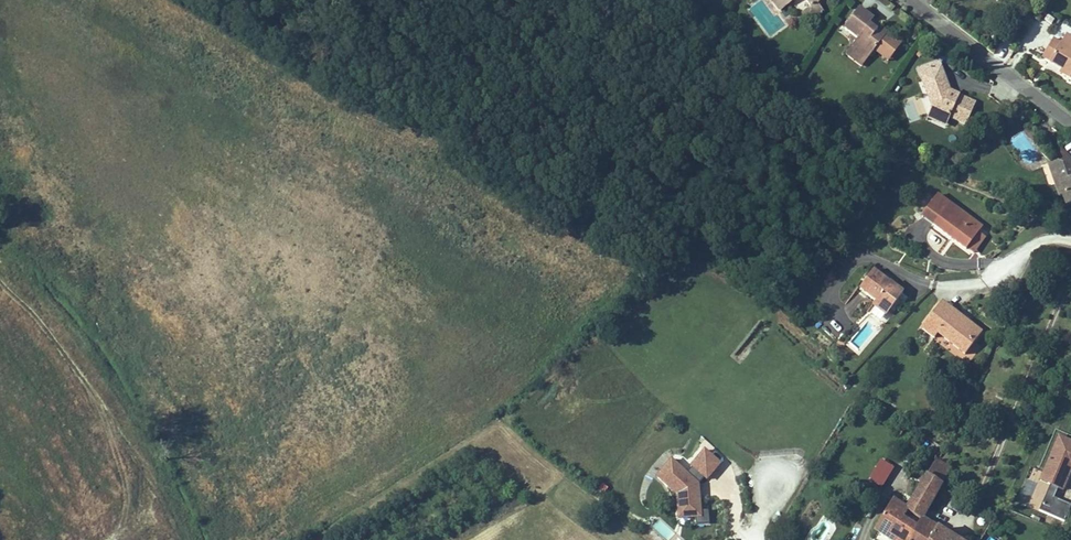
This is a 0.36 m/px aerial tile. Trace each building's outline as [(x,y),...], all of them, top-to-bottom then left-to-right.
[(781,0),(771,0),(780,12),(786,6),(781,0)] [(823,0),(803,0),(811,10),(816,5),(823,0)] [(811,10),(804,15),(809,22),(822,12),(816,5),(811,10)] [(861,71),(888,35),(879,29),(878,31),(870,26),(874,21),(859,10),(843,31),(858,41),(844,59),(861,71)] [(1044,57),(1056,64),(1054,67),(1062,71),(1065,73),(1061,78),(1070,84),(1070,39),(1065,36),(1060,45),(1053,41),(1044,57)] [(1056,64),(1044,57),(1042,60),(1054,67),(1056,64)] [(965,128),(975,104),(959,97),(957,101),(949,97),(951,94),(938,63),(916,71),(930,109),(926,120),(944,128),(947,121),(965,128)] [(944,128),(926,120),(923,126),(941,134),(944,128)] [(1062,167),(1064,172),(1055,176),(1058,186),(1054,188),(1059,201),(1063,199),(1067,210),(1070,208),(1070,163),(1062,167)] [(1064,172),(1062,167),(1056,165),(1046,169),(1054,188),(1058,186),(1055,176),(1064,172)] [(937,197),(922,220),(967,252),(978,235),(983,228),(937,197)] [(974,256),(986,240),(978,235),(967,252),(974,256)] [(887,319),(903,296),(889,286),(887,289),(879,284),(881,281),(873,274),(859,292),(875,304),(872,308),(887,319)] [(881,281),(879,284),(887,289),(889,286),(881,281)] [(965,358),(982,336),(941,306),(921,333),(935,343),(938,338),(965,358)] [(1057,434),(1037,480),(1049,485),(1057,488),(1063,491),(1070,472),(1070,440),(1057,434)] [(697,487),(703,480),(706,483),(719,467),(704,454),(690,469),(692,470),(686,477),(671,464),(656,480),(675,497),(676,511),(683,511),(684,520),(693,520),(694,528),(707,527),(707,513),(699,514),(697,495),(695,495),(694,488),(697,488),(697,487)] [(909,517),(921,524),(951,475),(939,467),(937,470),(923,463),(915,478),(927,486),(909,517)] [(882,464),(873,478),(884,485),(893,472),(882,464)] [(1049,485),(1039,510),(1066,521),(1070,509),(1070,504),(1054,497),(1057,488),(1049,485)] [(887,539),(912,539),(921,524),(909,517),(892,507),(876,533),(887,539)] [(912,539),(947,539),(921,524),(912,539)]
